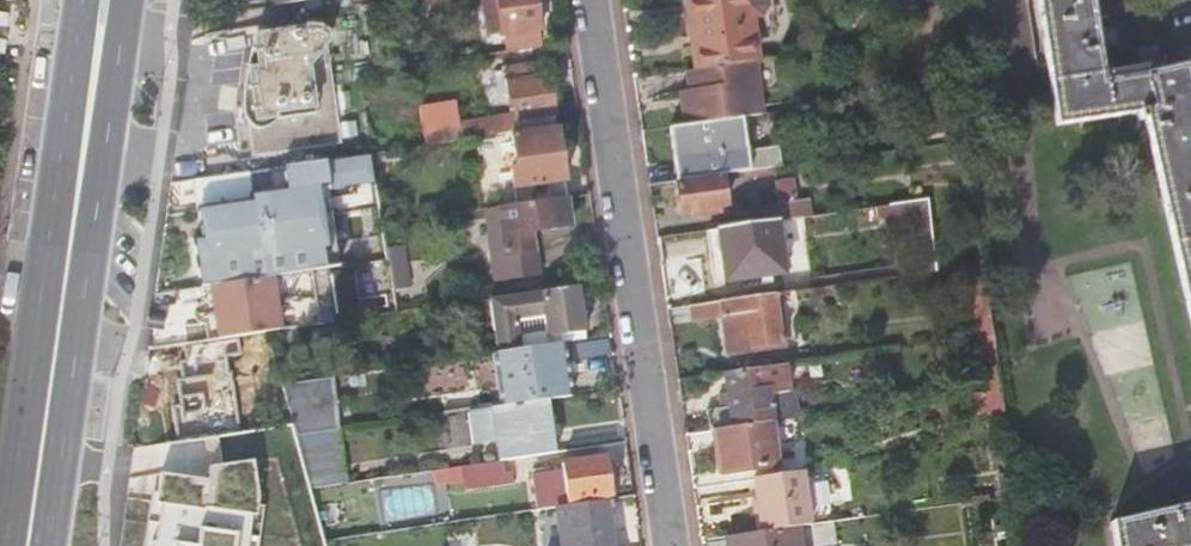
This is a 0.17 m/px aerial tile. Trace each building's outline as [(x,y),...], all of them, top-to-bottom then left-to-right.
[(255,170),(371,153),(361,74),(391,69),(381,0),(309,0),(291,3),(295,29),(257,35),(246,112),(255,170)] [(541,48),(539,30),(540,30),(536,0),(484,0),(486,15),(489,35),(503,33),(503,34),(504,34),(507,53),(541,48)] [(747,0),(690,0),(700,69),(756,61),(757,61),(747,0)] [(1104,72),(1101,72),(1098,49),(1095,30),(1091,0),(1038,0),(1057,124),(1136,112),(1138,121),(1145,120),(1190,321),(1190,83),(1187,64),(1161,69),(1145,72),(1145,74),(1105,80),(1104,72)] [(1095,30),(1098,49),(1116,47),(1113,27),(1095,30)] [(1137,48),(1139,67),(1160,63),(1157,45),(1137,48)] [(756,61),(700,69),(687,71),(690,90),(692,103),(683,104),(686,125),(742,117),(764,114),(756,61)] [(1139,67),(1104,72),(1105,80),(1145,74),(1145,72),(1161,69),(1160,63),(1139,67)] [(419,106),(425,146),(557,126),(555,114),(550,76),(531,79),(530,64),(503,68),(506,92),(507,105),(514,104),(515,114),(459,122),(457,108),(456,108),(455,101),(419,106)] [(387,82),(386,72),(371,74),(373,84),(387,82)] [(747,151),(742,117),(686,125),(669,128),(678,181),(713,176),(744,171),(759,169),(774,167),(781,166),(778,146),(747,151)] [(500,207),(567,197),(556,129),(511,135),(515,158),(517,169),(510,170),(513,189),(498,191),(500,207)] [(196,241),(202,288),(210,287),(269,277),(334,268),(323,192),(377,184),(373,153),(371,153),(255,170),(196,178),(205,239),(196,241)] [(759,169),(744,171),(746,179),(761,177),(759,169)] [(723,178),(677,184),(681,211),(727,206),(723,178)] [(775,220),(797,217),(795,200),(783,201),(780,178),(762,181),(765,204),(754,206),(757,223),(775,220)] [(572,227),(567,197),(500,207),(498,207),(506,255),(495,256),(499,279),(539,272),(532,233),(572,227)] [(498,207),(488,209),(495,256),(506,255),(498,207)] [(782,271),(775,220),(757,223),(707,231),(714,281),(782,271)] [(994,335),(985,275),(971,277),(980,336),(981,336),(994,335)] [(210,287),(218,339),(239,336),(274,332),(269,277),(210,287)] [(578,286),(490,299),(494,330),(498,353),(534,347),(530,325),(545,323),(547,337),(585,331),(586,331),(580,293),(578,286)] [(782,343),(775,293),(691,306),(694,322),(723,317),(729,355),(753,352),(752,347),(782,343)] [(998,361),(994,335),(981,336),(980,336),(989,389),(1002,387),(998,361)] [(218,339),(185,344),(187,363),(181,363),(183,381),(179,381),(182,407),(174,408),(179,442),(240,433),(232,372),(229,373),(227,356),(241,354),(239,336),(218,339)] [(498,353),(494,353),(501,406),(544,400),(549,399),(541,346),(534,347),(498,353)] [(785,365),(725,374),(728,393),(719,395),(721,408),(707,410),(710,431),(716,430),(734,427),(770,422),(771,421),(802,417),(798,389),(792,390),(788,365),(785,365)] [(333,376),(283,384),(301,449),(313,488),(346,484),(333,376)] [(1006,414),(1002,387),(989,389),(990,408),(996,408),(996,415),(1006,414)] [(477,389),(442,394),(444,413),(480,408),(477,389)] [(501,461),(502,461),(552,453),(544,400),(501,406),(493,408),(501,461)] [(419,420),(399,423),(402,444),(422,441),(419,420)] [(778,465),(771,421),(770,422),(734,427),(716,430),(723,474),(778,465)] [(605,456),(562,462),(563,470),(549,472),(532,474),(537,507),(611,496),(605,456)] [(161,474),(152,545),(253,545),(262,498),(254,461),(210,467),(208,479),(161,474)] [(501,461),(449,468),(451,484),(464,482),(465,490),(513,483),(512,476),(504,477),(502,461),(501,461)] [(811,525),(803,472),(753,479),(761,532),(811,525)] [(433,484),(383,491),(387,520),(437,513),(433,484)] [(562,545),(612,545),(605,499),(555,506),(562,545)] [(1111,522),(1115,545),(1190,545),(1190,504),(1111,522)] [(726,539),(727,545),(774,545),(772,532),(726,539)]
